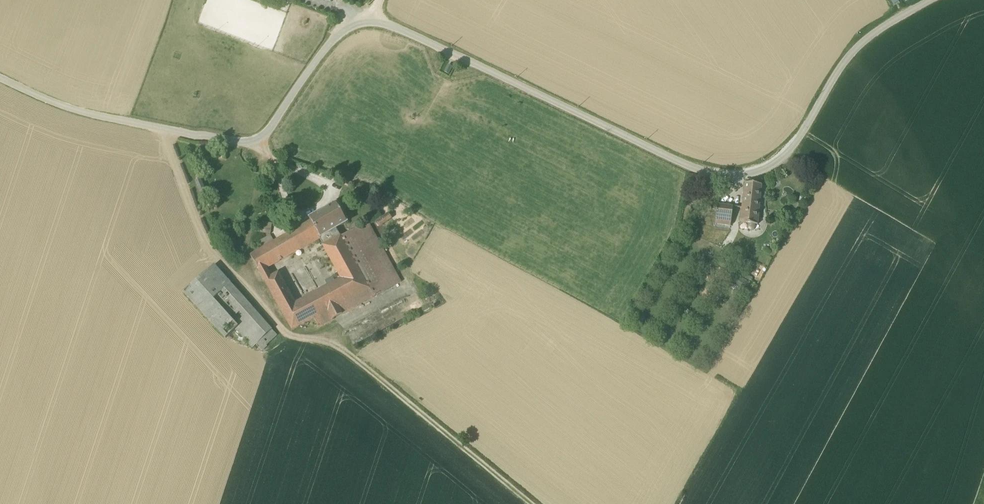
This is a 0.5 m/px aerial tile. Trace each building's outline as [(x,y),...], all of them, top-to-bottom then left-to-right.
[(453,70),(448,68),(444,76),(449,78),(453,70)] [(757,227),(761,187),(745,186),(740,225),(757,227)] [(319,331),(402,285),(368,224),(342,239),(341,238),(322,248),(340,281),(334,284),(332,279),(324,283),(327,288),(297,305),(279,273),(272,278),(268,271),(349,226),(347,223),(347,224),(338,209),(339,208),(337,205),(308,221),(309,223),(274,243),(271,238),(259,244),(262,250),(249,258),(292,335),(314,322),(318,330),(319,331)] [(733,209),(717,207),(715,230),(730,232),(733,209)] [(267,348),(278,338),(214,267),(183,295),(225,341),(235,332),(252,351),(256,348),(262,354),(268,349),(267,348)] [(735,283),(745,291),(752,281),(742,274),(735,283)]
